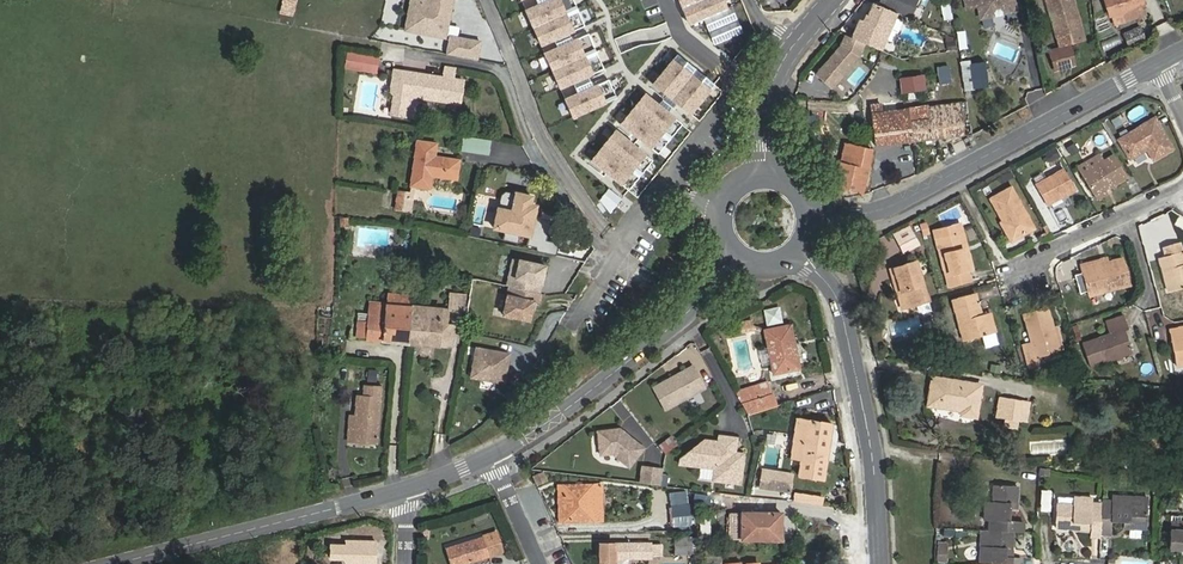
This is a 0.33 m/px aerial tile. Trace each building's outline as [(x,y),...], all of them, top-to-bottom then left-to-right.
[(297,0),(283,0),(280,13),(294,16),(297,0)] [(431,6),(413,2),(408,26),(446,34),(453,0),(432,0),(431,6)] [(527,9),(542,44),(577,29),(565,0),(548,0),(527,9)] [(692,25),(733,7),(730,0),(681,0),(692,25)] [(881,51),(897,14),(909,19),(918,0),(880,0),(878,5),(873,3),(867,15),(865,14),(862,21),(859,20),(851,37),(881,51)] [(994,8),(1000,7),(1003,9),(1015,6),(1014,0),(965,0),(967,10),(979,7),(980,14),(993,11),(994,8)] [(1060,47),(1084,40),(1072,0),(1046,0),(1060,47)] [(1110,17),(1112,16),(1127,11),(1142,6),(1145,5),(1143,0),(1104,0),(1110,17)] [(941,4),(943,20),(952,18),(950,3),(941,4)] [(1142,6),(1127,11),(1112,16),(1115,25),(1145,15),(1142,6)] [(1144,27),(1128,35),(1134,46),(1150,37),(1144,27)] [(1101,41),(1105,52),(1123,47),(1119,36),(1101,41)] [(482,42),(452,37),(449,55),(479,61),(482,42)] [(581,37),(546,52),(561,87),(596,72),(581,37)] [(949,53),(956,52),(954,41),(948,42),(949,53)] [(1073,46),(1055,51),(1060,68),(1078,63),(1073,46)] [(936,80),(956,76),(951,53),(931,58),(936,80)] [(348,54),(345,67),(376,72),(378,59),(348,54)] [(676,58),(656,83),(696,116),(717,91),(676,58)] [(986,61),(962,64),(965,89),(989,86),(986,61)] [(441,73),(442,65),(430,63),(429,72),(441,73)] [(452,79),(453,69),(445,68),(444,78),(404,72),(402,84),(392,83),(390,93),(394,94),(391,114),(413,118),(416,98),(459,104),(462,81),(452,79)] [(900,79),(902,93),(926,90),(924,76),(900,79)] [(601,83),(566,98),(576,120),(610,105),(601,83)] [(1041,88),(1028,91),(1030,100),(1043,97),(1041,88)] [(649,93),(624,123),(655,148),(680,118),(649,93)] [(964,134),(960,103),(928,107),(929,118),(910,120),(913,141),(964,134)] [(872,105),(873,113),(882,112),(881,104),(872,105)] [(871,113),(876,145),(913,141),(910,120),(929,118),(928,107),(928,106),(882,112),(873,113),(871,113)] [(1113,127),(1123,122),(1119,113),(1109,118),(1113,127)] [(1154,118),(1119,139),(1130,158),(1147,148),(1154,159),(1172,148),(1154,118)] [(619,129),(595,159),(626,184),(650,154),(619,129)] [(460,151),(489,155),(491,139),(463,135),(460,151)] [(417,141),(411,186),(430,189),(432,176),(457,180),(459,161),(435,157),(436,144),(417,141)] [(1071,156),(1079,151),(1074,142),(1066,147),(1071,156)] [(845,143),(835,186),(862,192),(872,149),(845,143)] [(1100,154),(1077,167),(1094,196),(1110,187),(1127,176),(1114,154),(1104,160),(1100,154)] [(1064,168),(1035,184),(1046,205),(1076,189),(1064,168)] [(990,199),(1003,221),(1000,223),(1011,241),(1034,227),(1011,187),(990,199)] [(1112,191),(1110,187),(1094,196),(1097,200),(1112,191)] [(413,194),(398,192),(395,210),(411,212),(413,194)] [(960,224),(934,231),(935,237),(959,231),(962,230),(960,224)] [(912,227),(910,228),(909,226),(895,234),(905,252),(919,245),(914,236),(916,235),(912,227)] [(926,226),(921,228),(923,236),(929,234),(926,226)] [(959,231),(935,237),(949,287),(971,281),(968,269),(972,268),(968,250),(964,251),(959,231)] [(1162,247),(1164,256),(1159,257),(1169,292),(1182,288),(1182,256),(1179,242),(1162,247)] [(546,264),(513,257),(507,285),(510,286),(539,292),(546,264)] [(1092,262),(1081,265),(1090,295),(1130,284),(1122,258),(1093,266),(1092,262)] [(901,278),(910,308),(929,302),(916,261),(894,268),(898,279),(901,278)] [(539,292),(510,286),(503,314),(533,320),(539,292)] [(447,311),(466,314),(466,313),(469,295),(450,292),(447,310),(447,311)] [(975,294),(953,300),(964,341),(995,332),(990,312),(981,314),(975,294)] [(371,303),(367,339),(445,347),(447,311),(447,310),(371,303)] [(766,325),(783,322),(780,306),(763,309),(766,325)] [(1047,308),(1024,315),(1032,343),(1023,345),(1030,367),(1038,365),(1035,356),(1062,348),(1056,327),(1053,328),(1047,308)] [(1125,330),(1129,329),(1124,315),(1105,322),(1109,334),(1082,344),(1090,367),(1132,351),(1125,330)] [(750,321),(740,323),(741,332),(752,330),(750,321)] [(790,325),(764,330),(774,374),(797,369),(794,351),(791,352),(789,346),(795,345),(790,325)] [(1169,329),(1176,365),(1182,364),(1182,327),(1169,329)] [(513,354),(477,347),(471,378),(507,385),(513,354)] [(693,365),(653,388),(665,410),(706,388),(693,365)] [(981,385),(932,377),(928,405),(962,410),(961,414),(976,416),(981,385)] [(768,382),(755,386),(759,398),(772,394),(768,382)] [(748,415),(776,406),(772,394),(759,398),(755,386),(735,392),(748,415)] [(381,388),(365,387),(364,397),(357,397),(354,442),(377,443),(381,388)] [(1000,399),(998,416),(1003,417),(1016,419),(1019,419),(1022,402),(1000,399)] [(1003,417),(1002,426),(1015,428),(1016,419),(1003,417)] [(797,418),(791,458),(800,459),(798,473),(824,477),(832,423),(797,418)] [(620,429),(598,432),(601,456),(613,454),(629,467),(644,448),(620,429)] [(664,454),(678,444),(671,435),(657,445),(664,454)] [(704,440),(679,460),(679,465),(714,469),(713,480),(740,484),(743,458),(734,457),(735,453),(737,439),(719,436),(718,442),(704,440)] [(793,475),(762,470),(760,488),(790,493),(793,475)] [(543,472),(534,475),(538,485),(547,481),(543,472)] [(571,520),(602,520),(602,485),(570,486),(571,520)] [(1017,486),(994,485),(993,501),(986,501),(985,520),(990,521),(989,530),(1013,531),(1023,532),(1024,522),(1010,522),(1011,502),(1016,502),(1017,486)] [(560,521),(571,520),(570,486),(559,486),(560,521)] [(687,491),(669,493),(671,504),(688,502),(687,491)] [(794,500),(821,504),(822,498),(795,494),(794,500)] [(1131,522),(1130,527),(1147,528),(1148,505),(1131,504),(1132,497),(1112,496),(1112,501),(1102,500),(1101,534),(1111,534),(1112,521),(1131,522)] [(1102,500),(1098,500),(1097,503),(1093,503),(1093,498),(1073,497),(1073,504),(1056,504),(1055,527),(1072,527),(1072,522),(1091,523),(1091,536),(1101,536),(1101,534),(1102,500)] [(689,503),(671,505),(674,526),(692,523),(689,503)] [(781,513),(742,512),(741,540),(781,540),(781,513)] [(1171,515),(1169,548),(1182,549),(1182,516),(1171,515)] [(988,546),(981,546),(980,563),(1021,563),(1022,557),(1012,557),(1006,556),(1007,547),(1012,547),(1013,531),(989,530),(988,546)] [(453,563),(461,563),(499,552),(495,538),(486,541),(485,535),(447,546),(453,563)] [(675,554),(690,554),(690,538),(675,538),(675,554)] [(659,556),(659,544),(600,544),(600,563),(614,563),(614,558),(651,558),(651,556),(659,556)] [(946,544),(937,544),(937,560),(946,560),(946,544)] [(706,561),(721,561),(720,552),(704,551),(706,561)]
